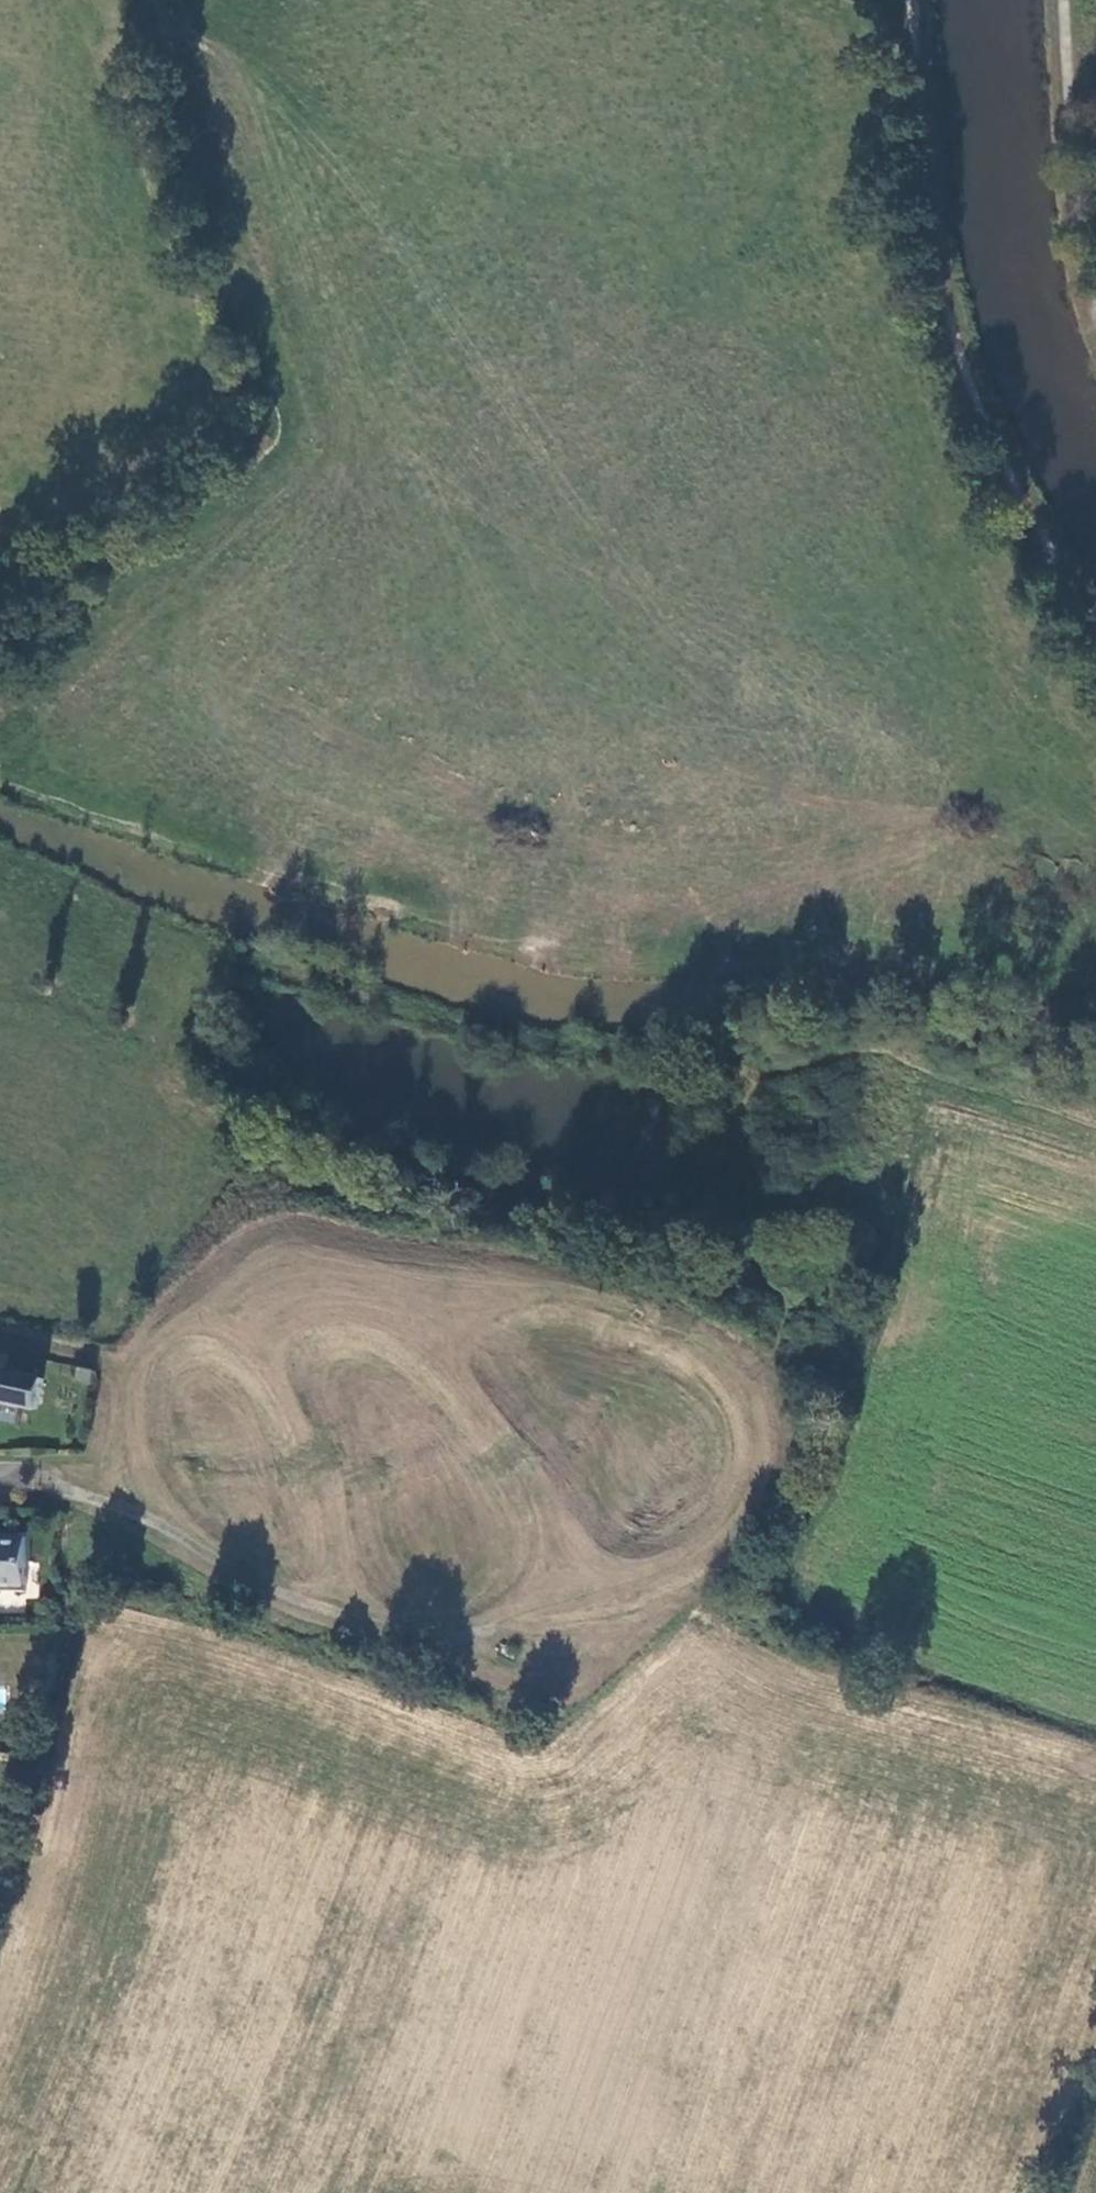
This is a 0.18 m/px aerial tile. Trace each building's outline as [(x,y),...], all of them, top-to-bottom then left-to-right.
[(40,1411),(47,1381),(0,1371),(0,1403),(40,1411)] [(26,1592),(27,1537),(1,1537),(1,1543),(0,1543),(0,1592),(26,1592)]
